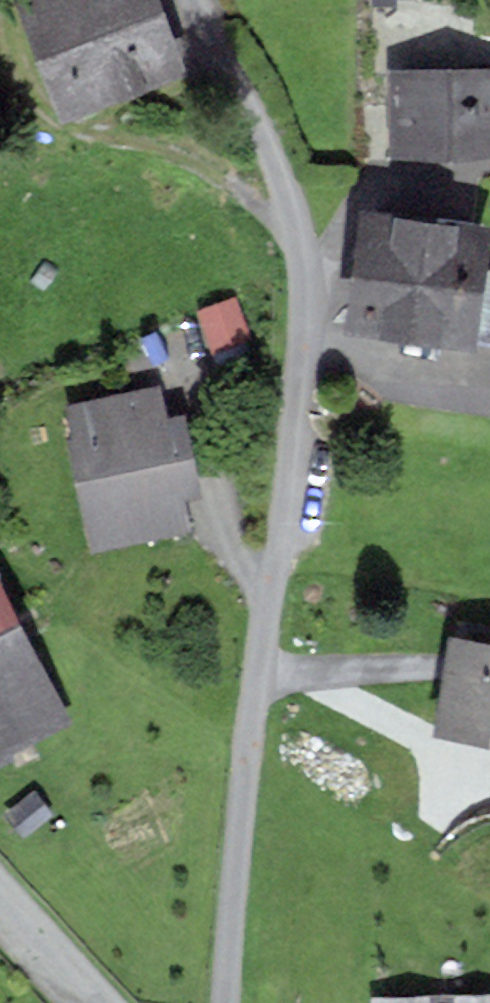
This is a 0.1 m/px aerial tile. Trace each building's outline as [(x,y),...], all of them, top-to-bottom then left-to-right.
[(65,109),(174,70),(148,0),(26,0),(65,109)] [(390,71),(390,160),(489,160),(489,71),(390,71)] [(484,229),(365,213),(351,324),(469,340),(484,229)] [(237,287),(199,299),(213,342),(251,330),(237,287)] [(154,396),(70,410),(93,540),(187,524),(181,491),(195,488),(183,416),(158,420),(154,396)] [(16,628),(0,594),(0,636),(16,628)] [(65,717),(16,628),(0,636),(0,752),(65,717)] [(454,642),(439,729),(489,738),(489,648),(454,642)]
